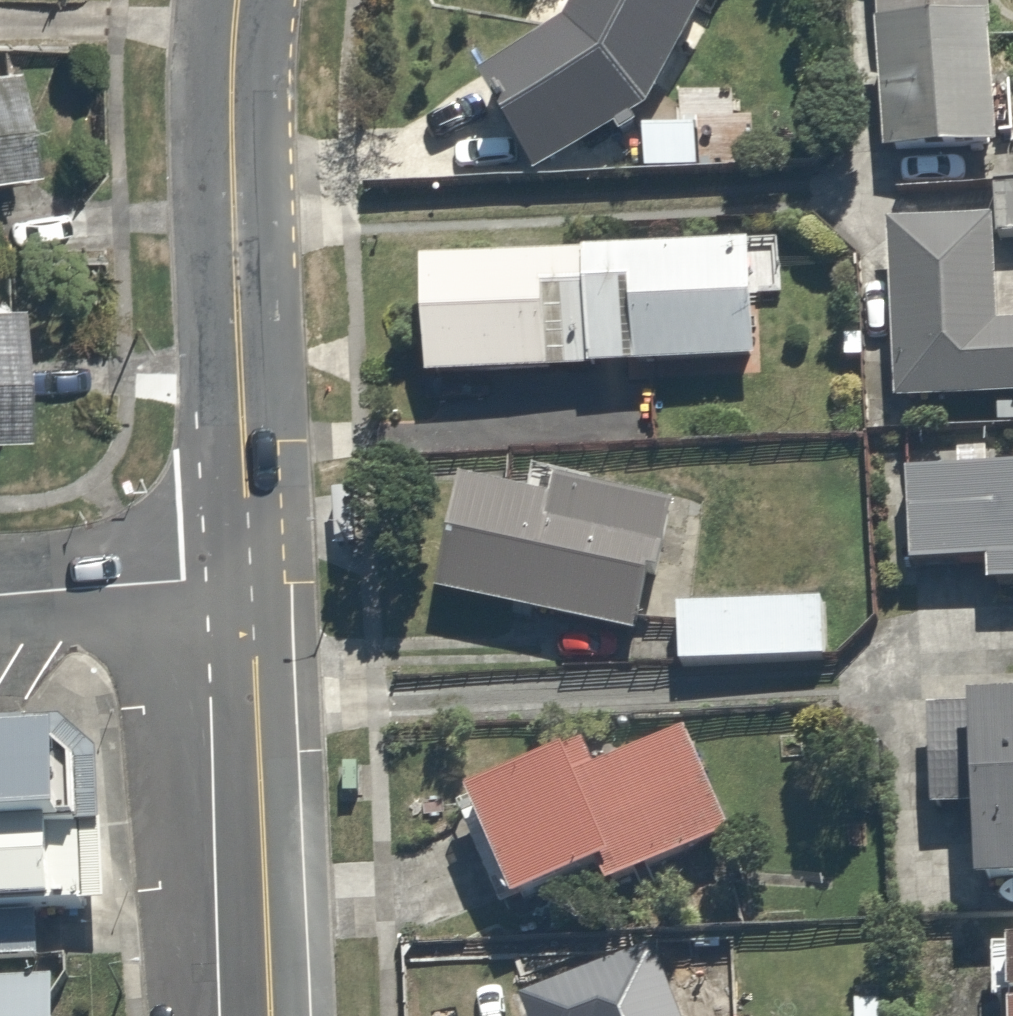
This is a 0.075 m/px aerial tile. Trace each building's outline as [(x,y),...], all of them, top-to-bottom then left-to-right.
[(705,6),(696,0),(581,0),(564,29),(476,83),(532,178),(645,110),(705,6)] [(877,34),(988,28),(987,0),(875,0),(877,34)] [(877,34),(884,158),(995,152),(988,28),(877,34)] [(54,181),(37,81),(0,88),(0,191),(54,181)] [(641,135),(643,172),(698,170),(697,133),(641,135)] [(999,253),(1012,253),(1012,187),(1000,187),(999,238),(899,236),(896,409),(1012,410),(1012,316),(998,316),(999,253)] [(588,374),(753,366),(747,251),(582,260),(588,374)] [(423,382),(588,374),(582,260),(418,268),(423,382)] [(42,436),(38,309),(0,311),(0,437),(42,436)] [(912,442),(910,576),(992,578),(992,594),(1012,595),(1012,444),(912,442)] [(666,625),(689,521),(563,493),(558,516),(466,495),(441,605),(638,650),(645,620),(666,625)] [(831,602),(682,611),(686,679),(835,670),(831,602)] [(935,826),(993,826),(992,906),(1012,906),(1012,726),(936,726),(935,826)] [(620,904),(737,857),(689,738),(595,776),(591,767),(478,813),(523,924),(613,888),(620,904)] [(662,959),(531,1015),(687,1015),(662,959)]
